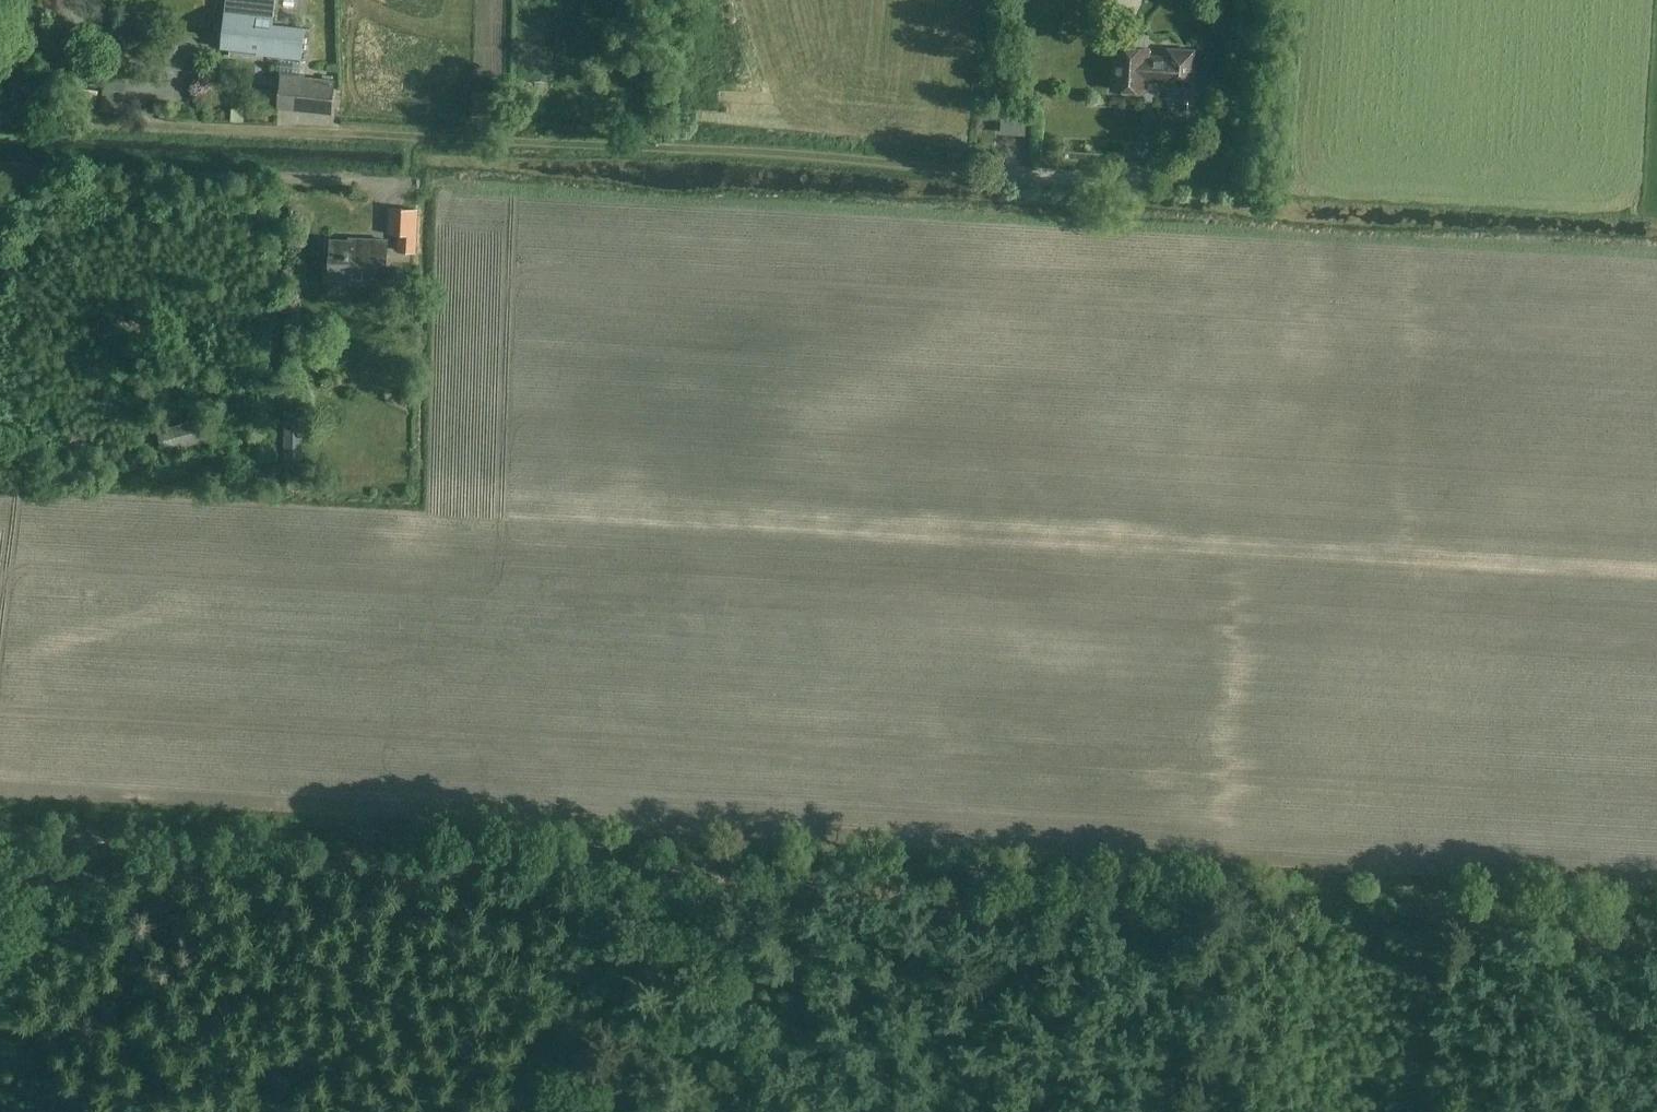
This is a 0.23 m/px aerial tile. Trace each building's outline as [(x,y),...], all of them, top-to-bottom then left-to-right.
[(228,16),(224,41),(233,42),(232,48),(304,58),(308,27),(276,22),(280,0),(230,0),(228,16)] [(1114,47),(1112,89),(1145,91),(1146,80),(1167,81),(1167,84),(1191,85),(1193,51),(1169,50),(1168,57),(1148,56),(1148,49),(1114,47)] [(335,80),(281,74),(277,107),(331,113),(335,80)] [(402,250),(412,251),(414,208),(387,207),(386,235),(403,235),(402,250)] [(358,238),(358,241),(331,239),(328,278),(384,281),(387,240),(358,238)] [(401,313),(412,314),(413,291),(402,290),(401,313)] [(157,430),(163,451),(205,440),(199,418),(157,430)]
